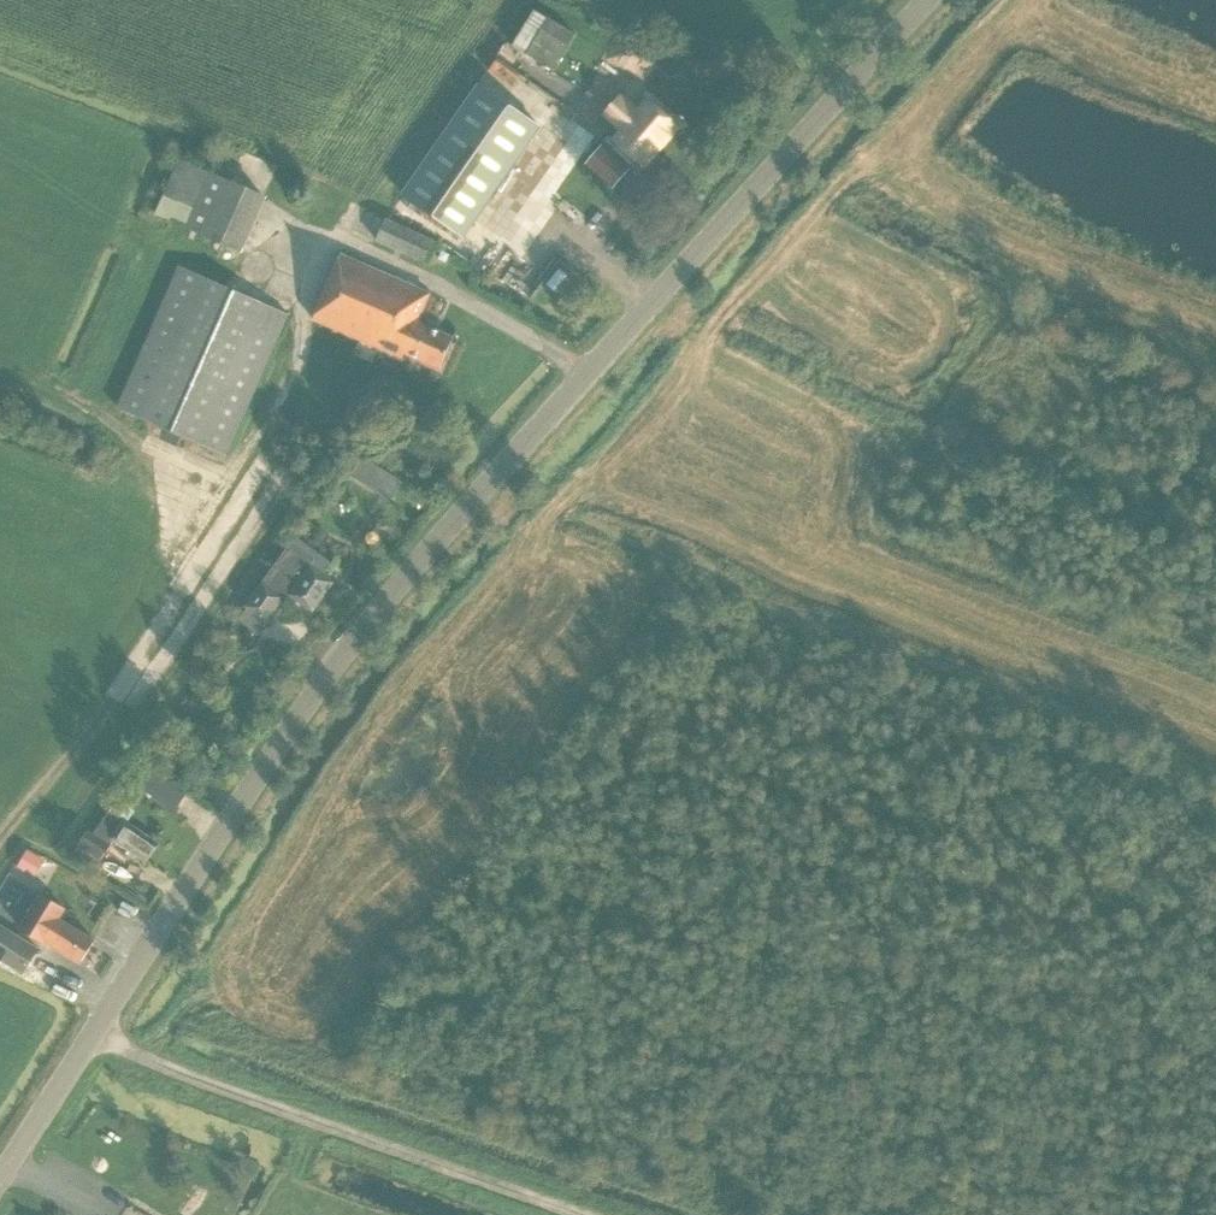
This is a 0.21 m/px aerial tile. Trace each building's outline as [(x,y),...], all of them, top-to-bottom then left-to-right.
[(552,70),(575,34),(549,17),(527,54),(552,70)] [(465,234),(540,125),(478,82),(402,191),(465,234)] [(620,102),(604,120),(621,135),(613,145),(644,172),(678,133),(647,106),(638,117),(620,102)] [(571,168),(590,147),(578,137),(559,158),(571,168)] [(610,190),(626,172),(601,149),(585,167),(610,190)] [(181,158),(157,211),(235,245),(259,192),(181,158)] [(558,213),(544,233),(559,244),(574,224),(558,213)] [(376,241),(424,262),(433,241),(385,220),(376,241)] [(520,275),(534,265),(519,243),(504,254),(520,275)] [(445,262),(448,256),(442,253),(439,259),(445,262)] [(430,294),(340,256),(312,320),(401,358),(403,353),(440,370),(454,337),(419,319),(430,294)] [(117,407),(227,455),(289,315),(179,266),(117,407)] [(363,457),(351,476),(363,484),(375,465),(363,457)] [(390,500),(402,482),(390,474),(378,493),(390,500)] [(307,565),(310,560),(288,545),(244,610),(267,625),(284,601),(281,599),(285,594),(312,613),(333,582),(307,565)] [(175,812),(186,795),(145,767),(134,784),(175,812)] [(113,841),(147,864),(158,843),(125,821),(109,812),(94,835),(89,832),(80,845),(103,859),(113,841)] [(106,862),(102,876),(126,883),(130,870),(106,862)] [(66,909),(40,893),(18,928),(45,944),(46,943),(80,964),(94,940),(60,919),(66,909)] [(0,924),(0,960),(23,975),(40,949),(0,924)]
